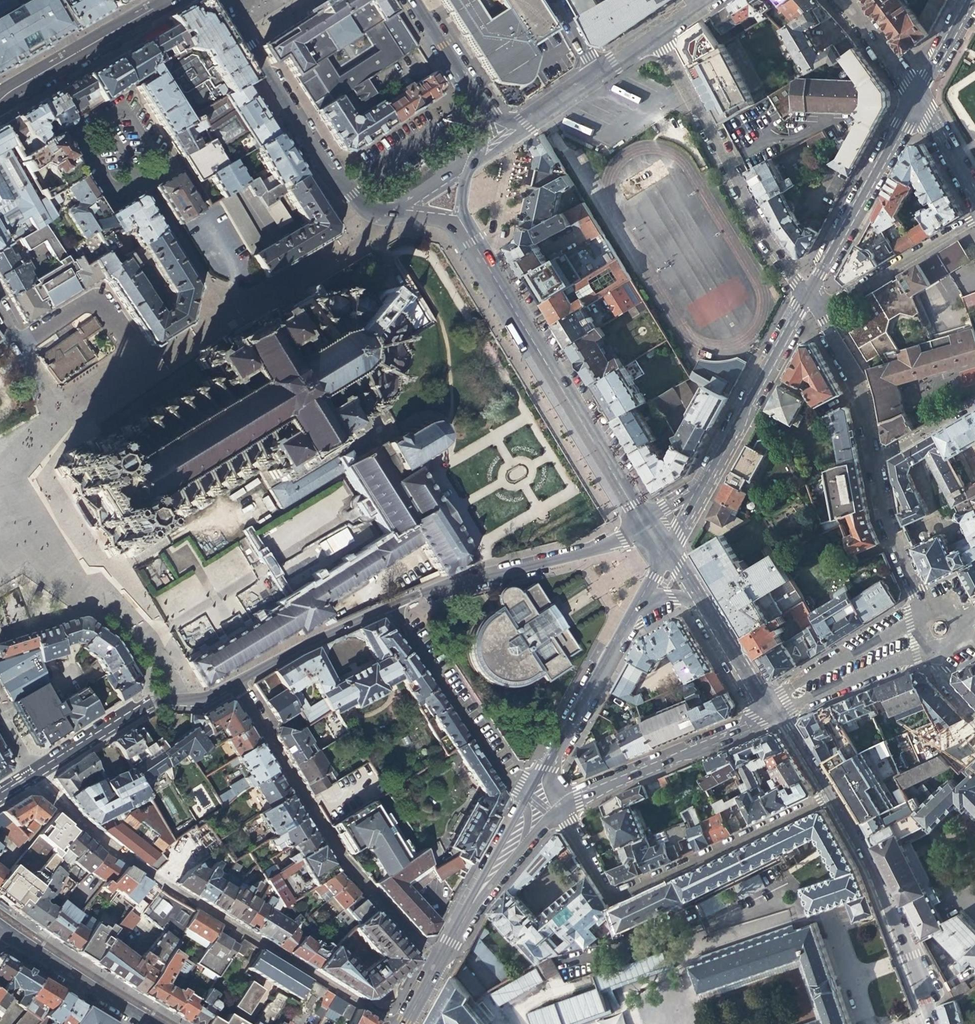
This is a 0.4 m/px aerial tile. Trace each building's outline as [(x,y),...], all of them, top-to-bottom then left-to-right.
[(8,67),(9,69),(18,64),(46,48),(51,45),(51,43),(73,30),(56,3),(54,0),(0,0),(0,72),(8,67)] [(56,3),(73,30),(74,31),(96,19),(108,11),(103,0),(54,0),(56,3)] [(168,137),(198,121),(193,114),(246,86),(256,81),(228,34),(207,0),(196,0),(194,1),(187,5),(187,6),(168,17),(172,24),(173,26),(187,47),(158,66),(147,73),(151,78),(139,85),(136,87),(158,122),(168,137)] [(416,48),(406,32),(385,0),(326,0),(320,4),(306,13),(308,16),(277,36),(267,41),(261,46),(263,49),(262,50),(271,64),(278,59),(282,56),(285,62),(316,111),(331,101),(309,67),(378,22),(400,58),(416,48)] [(492,83),(514,86),(516,86),(519,84),(520,83),(522,81),(524,78),(530,59),(526,54),(523,48),(548,32),(528,0),(439,0),(492,83)] [(573,7),(594,45),(600,46),(605,46),(672,0),(610,0),(599,6),(596,0),(569,0),(573,7)] [(762,20),(768,16),(765,12),(754,0),(739,0),(737,1),(731,6),(741,22),(746,29),(752,26),(747,19),(753,15),(758,15),(762,20)] [(765,12),(771,6),(766,0),(754,0),(765,12)] [(788,24),(820,5),(815,0),(788,0),(781,5),(778,1),(775,4),(788,24)] [(884,22),(907,5),(903,0),(868,0),(884,22)] [(918,20),(930,35),(932,31),(949,0),(929,0),(918,20)] [(808,31),(831,17),(820,5),(788,24),(780,30),(803,69),(778,84),(781,88),(804,74),(832,61),(835,65),(842,60),(857,49),(848,38),(822,54),(808,31)] [(918,20),(907,5),(884,22),(906,52),(922,41),(929,36),(930,35),(918,20)] [(713,35),(714,36),(720,45),(722,44),(733,37),(728,31),(741,22),(731,6),(718,14),(712,18),(721,30),(717,33),(713,35)] [(708,55),(722,47),(720,45),(714,36),(713,35),(705,23),(701,26),(685,37),(684,41),(682,47),(686,54),(691,64),(708,55)] [(158,35),(143,43),(158,66),(187,47),(173,26),(158,35)] [(158,66),(143,43),(128,51),(113,60),(128,85),(130,84),(133,82),(136,80),(147,73),(158,66)] [(754,105),(722,44),(720,45),(722,47),(708,55),(691,64),(698,78),(702,76),(705,81),(707,86),(704,88),(705,90),(722,124),(754,105)] [(807,78),(804,74),(781,88),(768,96),(780,119),(794,110),(855,113),(860,120),(849,140),(845,148),(839,158),(855,167),(889,106),(888,91),(857,49),(842,60),(858,81),(807,78)] [(128,85),(113,60),(86,76),(101,102),(111,96),(128,85)] [(136,80),(139,85),(151,78),(147,73),(136,80)] [(402,92),(381,105),(393,124),(410,113),(438,95),(440,85),(432,73),(410,87),(406,86),(402,88),(402,92)] [(79,79),(72,84),(88,110),(95,106),(101,102),(86,76),(84,77),(79,79)] [(374,94),(365,80),(351,89),(360,103),(374,94)] [(60,90),(57,92),(72,120),(80,115),(88,110),(72,84),(60,90)] [(256,101),(246,86),(193,114),(198,121),(202,129),(210,140),(216,151),(216,152),(224,166),(232,161),(241,156),(255,147),(277,134),(270,123),(256,101)] [(51,133),(55,130),(62,126),(69,122),(72,120),(57,92),(56,93),(54,94),(49,97),(45,99),(36,104),(51,133)] [(339,96),(331,101),(316,111),(324,123),(334,139),(340,149),(351,152),(393,124),(381,105),(379,102),(354,117),(351,116),(339,96)] [(45,137),(51,133),(36,104),(26,110),(15,117),(35,147),(47,139),(45,137)] [(35,147),(15,117),(9,120),(1,125),(17,152),(19,156),(35,147)] [(199,131),(202,129),(198,121),(168,137),(173,146),(180,157),(198,148),(197,147),(206,142),(199,131)] [(42,224),(48,221),(55,216),(49,207),(43,197),(43,196),(36,200),(10,156),(17,152),(1,125),(0,125),(0,249),(5,246),(8,244),(1,231),(27,217),(28,218),(23,221),(29,232),(42,224)] [(457,143),(463,151),(475,143),(468,131),(464,133),(454,138),(457,143)] [(829,141),(823,131),(806,140),(812,151),(829,141)] [(39,190),(43,196),(43,197),(55,192),(61,190),(64,188),(83,176),(68,151),(58,134),(53,136),(47,139),(35,147),(19,156),(28,171),(37,166),(36,164),(40,162),(47,167),(58,185),(52,187),(52,185),(39,190)] [(255,147),(279,184),(282,182),(286,188),(304,176),(289,153),(277,134),(255,147)] [(543,134),(531,143),(535,150),(539,156),(537,166),(554,171),(555,165),(560,162),(545,138),(543,134)] [(843,146),(845,148),(849,140),(844,137),(842,137),(840,138),(839,140),(839,141),(840,142),(840,143),(843,145),(843,146)] [(196,183),(208,175),(224,166),(216,152),(216,151),(210,140),(206,142),(197,147),(198,148),(180,157),(187,168),(196,183)] [(916,179),(918,181),(922,179),(922,176),(920,172),(921,171),(934,163),(929,155),(923,144),(913,144),(896,174),(914,183),(916,179)] [(114,175),(121,171),(113,158),(106,162),(114,175)] [(826,165),(850,177),(855,167),(839,158),(838,158),(826,165)] [(784,183),(772,159),(748,172),(751,177),(760,195),(764,204),(783,192),(796,184),(793,178),(784,183)] [(246,184),(232,161),(224,166),(208,175),(222,199),(232,193),(246,184)] [(933,200),(934,202),(951,193),(938,170),(934,163),(921,171),(920,172),(922,176),(922,179),(918,181),(922,188),(920,189),(928,203),(933,200)] [(554,171),(537,166),(535,176),(533,186),(545,188),(568,175),(554,171)] [(162,183),(154,187),(178,225),(201,211),(177,174),(174,176),(162,183)] [(914,186),(914,183),(896,174),(891,183),(885,195),(902,224),(908,220),(903,213),(899,209),(908,193),(910,194),(914,186)] [(568,175),(545,188),(533,186),(528,207),(524,225),(538,228),(557,218),(562,193),(565,192),(567,192),(568,192),(570,191),(571,191),(573,189),(573,187),(575,186),(568,175)] [(64,213),(81,240),(93,233),(79,210),(97,198),(90,187),(83,176),(64,188),(73,203),(75,201),(76,203),(65,209),(64,213)] [(259,240),(232,193),(222,199),(218,201),(263,279),(334,236),(336,226),(320,201),(304,176),(286,188),(282,182),(279,184),(263,193),(255,179),(246,184),(253,197),(258,197),(271,218),(278,228),(290,221),(276,198),(284,193),(304,225),(257,254),(251,244),(259,240)] [(60,200),(55,192),(43,197),(49,207),(60,200)] [(796,218),(783,192),(764,204),(769,212),(778,230),(786,242),(796,256),(807,254),(819,232),(810,227),(806,232),(796,218)] [(920,210),(926,221),(933,233),(943,226),(963,214),(951,193),(934,202),(935,204),(927,208),(926,207),(920,210)] [(899,226),(902,224),(885,195),(879,204),(873,216),(882,231),(897,222),(899,226)] [(131,232),(140,247),(142,246),(151,240),(164,232),(142,197),(139,196),(108,215),(116,229),(119,234),(124,231),(125,226),(130,223),(133,227),(131,232)] [(109,233),(116,229),(108,215),(103,207),(97,198),(79,210),(93,233),(81,240),(71,246),(77,257),(82,265),(90,261),(116,245),(112,238),(109,233)] [(585,203),(557,218),(538,228),(524,225),(522,238),(509,246),(527,275),(565,257),(569,255),(567,252),(564,254),(562,252),(558,254),(554,254),(549,257),(548,260),(547,261),(537,245),(576,224),(583,226),(592,241),(604,234),(585,203)] [(874,236),(882,231),(873,216),(857,246),(839,278),(847,285),(887,260),(896,255),(888,240),(879,246),(872,235),(874,236)] [(42,224),(67,262),(70,261),(77,257),(71,246),(66,250),(48,221),(42,224)] [(907,232),(908,233),(914,244),(933,233),(926,221),(907,232)] [(49,306),(79,289),(80,291),(101,278),(90,261),(82,265),(77,257),(70,261),(67,262),(42,224),(29,232),(19,238),(25,247),(27,250),(43,241),(58,265),(32,280),(33,283),(28,286),(37,302),(41,299),(47,310),(50,309),(49,306)] [(116,245),(90,261),(101,278),(108,283),(125,308),(149,346),(155,346),(175,334),(187,326),(190,322),(194,304),(197,291),(196,284),(183,263),(164,232),(151,240),(142,246),(140,247),(128,254),(124,257),(116,245)] [(901,232),(888,240),(896,255),(914,244),(908,233),(906,234),(901,232)] [(117,236),(112,238),(116,245),(124,257),(128,254),(117,236)] [(958,242),(955,244),(958,246),(962,250),(965,255),(966,260),(967,264),(968,263),(970,262),(958,242)] [(942,251),(940,259),(949,274),(954,271),(967,264),(966,260),(965,255),(962,250),(958,246),(955,244),(942,251)] [(5,246),(0,249),(0,275),(26,261),(31,258),(27,250),(25,247),(10,255),(5,246)] [(575,251),(569,255),(565,257),(527,275),(544,304),(578,283),(568,266),(579,260),(575,251)] [(942,251),(932,258),(940,259),(942,251)] [(601,260),(605,267),(618,259),(614,253),(601,260)] [(605,267),(578,283),(544,304),(557,325),(566,319),(599,299),(605,295),(632,279),(619,258),(618,259),(605,267)] [(928,260),(940,280),(949,274),(940,259),(932,258),(928,260)] [(919,292),(940,280),(928,260),(907,272),(919,292)] [(26,261),(0,275),(0,280),(9,297),(28,286),(33,283),(32,280),(27,270),(31,268),(26,261)] [(919,292),(907,272),(904,274),(900,276),(901,278),(913,296),(915,294),(919,292)] [(853,338),(867,362),(875,356),(879,355),(899,350),(884,324),(900,314),(913,317),(918,314),(911,297),(913,296),(901,278),(897,280),(894,282),(893,281),(880,288),(861,300),(867,308),(846,320),(854,332),(850,334),(853,338)] [(618,317),(629,311),(645,301),(632,279),(605,295),(618,317)] [(41,299),(37,302),(28,286),(9,297),(25,324),(47,310),(41,299)] [(79,289),(49,306),(50,309),(80,291),(79,289)] [(280,509),(348,468),(362,459),(361,458),(350,440),(354,438),(351,433),(359,429),(355,422),(358,421),(361,427),(367,424),(363,417),(368,414),(372,419),(378,415),(374,410),(375,407),(379,406),(381,410),(386,406),(384,403),(389,398),(393,399),(394,395),(391,393),(392,387),(396,386),(400,387),(402,381),(400,380),(397,375),(400,371),(403,372),(405,368),(401,367),(402,360),(406,359),(405,354),(401,355),(398,349),(400,346),(404,345),(403,338),(405,335),(401,334),(402,328),(405,327),(404,322),(401,323),(399,320),(397,317),(399,315),(395,312),(393,314),(387,311),(387,308),(383,308),(378,304),(375,307),(372,308),(368,304),(371,301),(367,298),(365,300),(359,298),(359,295),(354,295),(353,298),(348,300),(345,296),(345,293),(339,293),(338,296),(335,298),(331,296),(330,294),(325,294),(324,296),(319,297),(317,295),(313,298),(315,300),(310,304),(307,303),(303,296),(296,301),(300,307),(296,310),(291,303),(286,307),(290,313),(287,315),(283,309),(269,317),(265,311),(258,315),(262,321),(248,330),(244,323),(238,327),(241,334),(222,346),(218,339),(211,343),(215,350),(201,359),(197,352),(191,356),(195,363),(193,363),(203,379),(156,407),(161,414),(153,420),(148,412),(141,416),(146,424),(138,429),(133,421),(126,426),(131,433),(122,438),(117,431),(111,435),(115,442),(107,448),(102,440),(96,444),(100,452),(89,459),(87,455),(86,455),(82,449),(76,453),(80,459),(65,468),(61,462),(55,466),(57,470),(55,472),(59,484),(80,513),(109,558),(112,557),(114,561),(121,557),(117,550),(131,542),(135,548),(142,544),(138,538),(138,537),(136,534),(146,527),(151,534),(156,531),(157,530),(153,523),(162,518),(166,525),(167,524),(173,521),(168,514),(177,508),(181,515),(187,512),(188,511),(184,504),(192,499),(197,506),(198,506),(203,502),(199,495),(207,490),(212,497),(213,496),(216,499),(258,473),(280,509)] [(974,310),(974,293),(963,297),(967,313),(974,310)] [(928,325),(915,294),(913,296),(911,297),(918,314),(924,328),(928,325)] [(602,304),(599,299),(566,319),(557,325),(570,346),(593,332),(583,315),(602,304)] [(649,309),(645,301),(629,311),(633,319),(649,309)] [(95,318),(39,354),(59,385),(98,360),(85,338),(102,327),(95,318)] [(601,328),(593,332),(570,346),(593,385),(624,367),(619,358),(612,362),(608,361),(605,355),(607,354),(608,352),(606,349),(603,348),(601,349),(598,344),(599,340),(606,336),(601,328)] [(899,350),(879,355),(879,356),(884,364),(869,369),(881,422),(894,419),(903,415),(897,384),(974,362),(974,336),(972,329),(950,335),(934,340),(929,341),(929,342),(899,350)] [(815,384),(807,389),(808,390),(819,405),(819,406),(842,394),(826,364),(814,343),(804,342),(785,377),(802,386),(808,377),(814,381),(815,384)] [(701,358),(699,362),(710,365),(711,365),(713,365),(714,365),(715,366),(716,366),(717,366),(718,366),(719,366),(720,366),(721,366),(723,366),(724,366),(725,366),(726,366),(727,365),(728,365),(729,365),(739,362),(734,359),(730,361),(727,361),(720,361),(709,360),(701,358)] [(636,359),(624,367),(593,385),(615,421),(641,406),(647,403),(648,403),(641,393),(639,394),(633,385),(636,384),(633,380),(644,373),(636,359)] [(746,366),(739,362),(729,365),(728,365),(727,365),(726,366),(725,366),(724,366),(723,366),(721,366),(720,366),(719,366),(718,366),(717,366),(716,366),(715,366),(714,365),(713,365),(711,365),(710,365),(699,362),(693,371),(724,388),(728,381),(735,385),(746,366)] [(803,399),(808,390),(807,389),(802,386),(785,377),(767,410),(793,425),(793,424),(799,427),(805,416),(799,412),(806,400),(803,399)] [(686,382),(674,388),(683,404),(686,408),(694,396),(686,382)] [(724,391),(729,394),(733,386),(729,384),(724,391)] [(690,415),(692,418),(712,428),(728,398),(706,387),(703,392),(702,392),(696,401),(697,402),(690,415)] [(662,416),(683,404),(674,388),(659,397),(653,400),(662,416)] [(643,410),(641,406),(615,421),(634,452),(653,442),(657,440),(640,411),(643,410)] [(837,433),(842,464),(858,461),(853,432),(849,409),(845,407),(828,416),(837,433)] [(936,434),(952,464),(956,462),(953,456),(974,444),(974,411),(936,434)] [(904,414),(903,415),(894,419),(881,422),(885,442),(890,443),(903,436),(914,429),(904,414)] [(676,439),(679,445),(696,456),(712,428),(692,418),(689,423),(688,423),(684,428),(685,429),(681,435),(676,439)] [(398,438),(384,446),(401,474),(415,465),(423,460),(425,463),(429,460),(427,457),(430,456),(431,459),(435,457),(433,454),(435,452),(437,455),(441,453),(439,450),(442,446),(444,447),(446,443),(444,443),(444,439),(447,438),(447,434),(444,434),(442,430),(443,428),(440,426),(439,427),(434,425),(434,423),(430,423),(430,425),(425,427),(422,423),(419,425),(420,427),(418,429),(417,426),(413,429),(415,431),(412,432),(411,430),(407,433),(408,435),(406,436),(404,434),(400,436),(401,439),(399,440),(398,438)] [(672,431),(657,440),(660,444),(674,436),(672,431)] [(959,570),(970,564),(965,553),(974,547),(974,504),(972,499),(971,500),(964,487),(952,464),(936,434),(889,460),(898,515),(904,526),(929,516),(924,504),(922,505),(908,475),(912,466),(928,457),(954,508),(955,507),(958,513),(955,520),(961,522),(969,538),(948,547),(943,534),(913,547),(930,584),(930,585),(959,570)] [(754,447),(748,444),(728,481),(749,493),(752,495),(755,490),(757,490),(758,489),(756,481),(754,481),(752,482),(773,444),(763,438),(761,439),(759,439),(754,447)] [(659,451),(653,442),(634,452),(658,492),(686,475),(696,456),(679,445),(677,446),(671,455),(670,456),(671,459),(670,460),(669,459),(668,458),(665,458),(660,450),(659,451)] [(383,444),(361,458),(362,459),(348,468),(389,534),(282,602),(283,605),(207,652),(206,651),(187,663),(202,688),(222,676),(221,674),(296,629),(300,635),(323,621),(326,626),(333,623),(323,606),(373,574),(380,570),(419,545),(439,577),(439,578),(457,570),(472,560),(452,527),(453,527),(439,502),(438,503),(415,465),(401,474),(384,446),(383,444)] [(829,470),(838,518),(839,520),(851,515),(867,509),(862,483),(858,461),(842,464),(838,465),(829,470)] [(804,477),(805,478),(807,483),(814,479),(811,473),(804,477)] [(799,488),(807,483),(805,478),(803,481),(799,479),(795,487),(799,488)] [(739,510),(749,493),(728,481),(718,498),(735,507),(739,510)] [(708,575),(745,636),(805,600),(775,554),(798,541),(800,544),(815,534),(824,531),(807,483),(694,552),(708,575)] [(964,487),(971,500),(972,499),(974,498),(974,485),(972,487),(970,484),(964,487)] [(731,515),(735,507),(718,498),(708,517),(721,523),(732,529),(744,521),(731,515)] [(188,511),(187,512),(190,517),(201,510),(198,506),(197,506),(192,499),(184,504),(188,511)] [(173,521),(181,515),(177,508),(168,514),(173,521)] [(847,537),(854,554),(879,544),(870,523),(868,515),(867,509),(851,515),(856,528),(853,529),(855,534),(847,537)] [(157,530),(156,531),(159,535),(170,529),(167,524),(166,525),(162,518),(153,523),(157,530)] [(842,524),(839,520),(838,518),(822,524),(824,531),(842,524)] [(800,544),(798,541),(788,546),(790,549),(800,544)] [(965,553),(970,564),(959,570),(972,596),(974,595),(974,547),(965,553)] [(852,599),(848,591),(835,598),(816,611),(812,606),(815,604),(810,597),(805,600),(817,622),(829,646),(897,603),(882,580),(852,599)] [(500,591),(499,592),(499,593),(498,594),(497,597),(496,601),(497,604),(498,608),(489,614),(489,615),(483,619),(479,623),(477,625),(475,628),(473,632),(471,637),(469,644),(469,651),(469,654),(470,660),(472,665),(474,669),(477,674),(482,679),(485,681),(488,683),(491,685),(498,687),(504,688),(507,688),(513,688),(517,687),(520,687),(524,685),(528,683),(532,680),(536,677),(539,674),(544,682),(550,679),(566,668),(563,664),(561,661),(576,651),(561,629),(562,629),(561,628),(569,622),(562,613),(555,603),(548,608),(547,607),(546,607),(532,586),(518,595),(516,593),(512,591),(508,590),(503,590),(500,591)] [(833,594),(835,598),(848,591),(845,587),(833,594)] [(792,608),(804,630),(817,622),(805,600),(792,608)] [(785,621),(781,615),(745,636),(758,658),(784,642),(774,626),(775,625),(777,626),(785,621)] [(642,693),(636,696),(630,693),(645,666),(654,671),(660,660),(672,654),(688,681),(693,679),(698,677),(713,670),(697,643),(682,618),(677,617),(638,642),(612,692),(638,705),(646,702),(642,693)] [(75,643),(85,644),(98,627),(88,620),(77,619),(70,621),(56,626),(62,647),(75,643)] [(314,684),(330,713),(334,711),(336,714),(354,705),(356,709),(386,694),(384,689),(401,680),(392,666),(394,665),(374,639),(390,631),(387,627),(385,624),(382,620),(343,637),(351,638),(356,639),(364,645),(371,660),(353,670),(334,680),(327,667),(326,663),(325,660),(326,654),(326,652),(327,649),(329,646),(331,643),(332,642),(303,655),(298,657),(262,679),(269,689),(280,683),(286,691),(299,711),(305,720),(309,725),(316,721),(298,691),(314,684)] [(815,646),(809,650),(813,656),(829,646),(817,622),(804,630),(792,637),(795,642),(796,641),(798,643),(803,641),(805,637),(804,635),(807,633),(815,646)] [(65,655),(62,647),(56,626),(41,631),(30,634),(40,663),(65,655)] [(82,649),(97,660),(115,639),(104,631),(98,627),(85,644),(82,649)] [(374,639),(394,665),(407,654),(395,638),(390,631),(374,639)] [(9,701),(11,702),(42,684),(46,682),(40,663),(30,634),(13,640),(0,644),(0,684),(9,701)] [(787,647),(795,642),(792,637),(784,642),(758,658),(772,680),(775,680),(798,666),(787,647)] [(107,675),(116,670),(129,662),(122,649),(115,639),(97,660),(107,675)] [(797,646),(806,661),(813,656),(809,650),(803,641),(798,643),(797,646)] [(414,702),(434,690),(420,672),(407,654),(394,665),(392,666),(401,680),(414,702)] [(140,679),(129,662),(116,670),(120,676),(117,678),(118,680),(116,681),(116,683),(111,687),(120,701),(132,693),(138,690),(140,679)] [(956,672),(954,682),(974,704),(974,664),(956,672)] [(698,677),(711,701),(728,694),(720,681),(713,670),(698,677)] [(881,728),(929,708),(914,676),(913,673),(901,678),(877,687),(882,699),(874,702),(879,714),(875,716),(881,728)] [(948,727),(963,719),(945,700),(918,673),(917,674),(914,676),(929,708),(936,724),(941,721),(948,727)] [(700,695),(693,679),(688,681),(683,684),(690,699),(694,709),(705,704),(708,702),(703,693),(700,695)] [(42,684),(11,702),(14,707),(31,736),(33,739),(39,736),(46,748),(68,734),(59,718),(65,714),(58,704),(55,705),(46,690),(42,684)] [(873,711),(875,716),(879,714),(874,702),(882,699),(877,687),(872,689),(847,699),(833,705),(843,723),(854,718),(873,711)] [(101,713),(85,688),(58,704),(65,714),(59,718),(68,734),(77,729),(101,713)] [(421,704),(429,718),(446,707),(434,690),(414,702),(416,706),(421,704)] [(290,716),(299,711),(286,691),(265,702),(271,710),(279,722),(277,728),(275,736),(284,750),(293,765),(316,752),(311,743),(312,743),(304,728),(309,725),(305,720),(296,725),(290,716)] [(707,708),(705,704),(694,709),(703,728),(708,726),(731,717),(735,705),(728,694),(711,701),(713,705),(707,708)] [(222,728),(229,739),(247,726),(231,700),(228,699),(220,704),(201,715),(210,734),(211,735),(222,728)] [(690,699),(671,707),(682,737),(697,731),(703,728),(694,709),(690,699)] [(848,732),(843,723),(833,705),(803,717),(799,723),(815,748),(832,739),(840,750),(843,747),(851,758),(860,753),(848,732)] [(445,756),(454,750),(468,741),(455,721),(446,707),(429,718),(425,721),(428,726),(435,721),(448,741),(440,747),(445,756)] [(643,720),(644,722),(646,727),(656,747),(682,737),(671,707),(643,720)] [(347,734),(336,714),(334,711),(330,713),(322,718),(335,741),(347,734)] [(167,726),(159,713),(146,721),(154,734),(167,726)] [(180,738),(163,750),(170,764),(187,753),(194,763),(213,750),(204,738),(210,734),(201,715),(190,715),(188,725),(189,727),(191,731),(180,738)] [(858,727),(854,718),(843,723),(848,732),(858,727)] [(963,719),(948,727),(941,731),(935,734),(967,766),(974,759),(974,731),(963,719)] [(628,730),(620,734),(632,757),(645,752),(656,747),(646,727),(644,722),(635,727),(633,724),(626,727),(628,730)] [(173,781),(170,764),(163,750),(157,740),(151,742),(149,744),(138,725),(131,730),(141,748),(144,754),(136,760),(128,766),(130,770),(144,791),(166,776),(171,782),(173,781)] [(226,741),(237,757),(258,744),(252,734),(247,726),(229,739),(226,741)] [(132,754),(141,748),(131,730),(118,738),(113,741),(128,766),(136,760),(132,754)] [(731,749),(738,768),(739,767),(765,756),(766,759),(787,749),(780,738),(777,733),(772,732),(760,737),(731,749)] [(619,733),(598,744),(610,766),(621,762),(632,757),(620,734),(619,733)] [(823,760),(840,750),(832,739),(815,748),(819,754),(823,760)] [(454,750),(457,755),(484,796),(486,799),(501,789),(473,747),(468,741),(454,750)] [(578,756),(589,774),(610,766),(598,744),(596,741),(593,743),(582,749),(580,748),(576,755),(578,756)] [(898,806),(904,803),(911,800),(905,788),(898,776),(901,775),(886,741),(860,753),(851,758),(859,772),(837,782),(843,790),(847,797),(856,814),(862,823),(877,816),(879,815),(875,807),(880,805),(873,790),(877,788),(867,769),(877,765),(898,806)] [(0,744),(0,777),(8,772),(11,763),(4,751),(0,744)] [(243,779),(248,787),(274,770),(258,744),(237,757),(236,758),(247,776),(243,779)] [(735,769),(738,768),(731,749),(718,754),(706,759),(712,772),(703,778),(709,789),(737,774),(735,769)] [(787,749),(766,759),(771,768),(792,757),(789,752),(787,749)] [(319,758),(316,752),(293,765),(301,778),(312,796),(334,783),(323,765),(325,764),(321,757),(319,758)] [(104,770),(92,754),(72,766),(54,778),(60,787),(69,799),(81,790),(93,785),(89,778),(96,772),(98,775),(104,770)] [(360,757),(364,765),(369,762),(364,755),(360,757)] [(738,785),(742,793),(759,785),(762,784),(755,770),(765,765),(768,770),(771,768),(766,759),(765,756),(739,767),(746,781),(738,785)] [(920,765),(901,775),(898,776),(905,788),(951,766),(940,756),(920,765)] [(796,763),(792,757),(771,768),(776,777),(784,790),(805,779),(802,774),(796,763)] [(971,763),(962,771),(970,778),(960,787),(953,779),(929,801),(922,794),(911,801),(917,812),(869,837),(873,846),(888,874),(907,912),(914,926),(922,941),(937,934),(960,959),(955,965),(962,973),(969,966),(971,968),(974,969),(974,929),(960,914),(943,922),(934,905),(941,901),(911,842),(931,833),(961,805),(967,811),(971,807),(974,811),(974,759),(971,763)] [(387,793),(369,762),(364,765),(356,770),(374,800),(387,793)] [(119,777),(111,782),(121,799),(128,810),(149,800),(144,791),(130,770),(119,777)] [(245,788),(260,814),(290,794),(285,787),(274,770),(248,787),(245,788)] [(674,789),(666,776),(658,779),(665,791),(674,789)] [(775,787),(764,793),(776,813),(793,805),(784,790),(776,777),(771,779),(775,787)] [(108,778),(104,780),(115,802),(121,799),(111,782),(108,778)] [(805,779),(784,790),(793,805),(812,795),(814,792),(810,787),(805,779)] [(112,817),(116,826),(118,824),(128,814),(126,810),(128,810),(121,799),(115,802),(104,780),(93,785),(81,790),(69,799),(82,815),(95,825),(106,820),(112,817)] [(649,797),(644,785),(618,796),(624,808),(633,804),(649,797)] [(741,801),(753,824),(776,813),(764,793),(759,785),(742,793),(727,800),(726,797),(715,802),(720,811),(729,807),(741,801)] [(446,855),(450,860),(455,857),(468,865),(469,866),(472,861),(474,861),(497,819),(496,818),(501,810),(507,798),(501,789),(486,799),(484,796),(477,800),(473,807),(472,806),(466,816),(455,810),(444,830),(455,837),(448,850),(449,850),(446,855)] [(217,799),(223,808),(235,796),(231,790),(217,799)] [(260,814),(274,837),(304,817),(290,794),(260,814)] [(33,832),(52,809),(37,796),(26,796),(1,812),(13,820),(18,825),(27,819),(26,817),(30,814),(33,814),(32,817),(35,820),(29,829),(33,832)] [(617,849),(618,849),(634,842),(646,837),(633,804),(624,808),(618,796),(601,806),(610,829),(617,849)] [(879,821),(877,816),(862,823),(863,827),(869,837),(917,812),(911,801),(911,800),(904,803),(906,807),(879,821)] [(372,802),(331,827),(333,828),(337,835),(336,836),(348,855),(364,845),(373,860),(383,877),(412,857),(408,849),(404,851),(390,827),(392,825),(386,815),(382,818),(372,802)] [(696,826),(689,829),(692,837),(697,850),(708,845),(711,844),(703,822),(702,818),(695,805),(691,807),(696,826)] [(135,810),(128,814),(118,824),(121,828),(111,838),(147,865),(160,854),(163,852),(163,850),(175,841),(153,807),(138,813),(135,810)] [(734,817),(729,807),(720,811),(721,814),(725,821),(734,817)] [(683,903),(691,899),(799,848),(798,846),(817,836),(821,843),(839,875),(803,887),(812,914),(845,903),(853,923),(875,915),(869,901),(857,868),(854,862),(840,837),(835,829),(826,811),(822,809),(673,881),(683,903)] [(4,826),(13,820),(1,812),(0,812),(0,823),(4,826)] [(7,873),(0,881),(0,897),(7,903),(11,906),(27,887),(37,874),(54,853),(57,856),(64,847),(78,830),(73,826),(56,813),(7,873)] [(721,814),(703,822),(711,844),(721,839),(731,834),(725,821),(721,814)] [(281,852),(292,846),(313,832),(304,817),(274,837),(268,840),(271,845),(274,846),(276,845),(281,852)] [(741,829),(734,817),(725,821),(731,834),(741,829)] [(29,837),(18,825),(13,820),(4,826),(1,828),(20,848),(29,837)] [(679,842),(692,837),(689,829),(687,826),(685,821),(646,837),(634,842),(646,872),(663,865),(679,858),(678,853),(680,852),(682,851),(679,842)] [(108,835),(111,838),(121,828),(118,824),(116,826),(108,835)] [(66,850),(60,858),(62,860),(66,863),(73,863),(83,875),(86,872),(104,853),(84,835),(78,830),(64,847),(66,850)] [(217,840),(210,832),(198,841),(204,849),(217,840)] [(281,865),(284,870),(321,845),(313,832),(292,846),(297,854),(281,865)] [(619,934),(610,910),(576,857),(561,834),(555,834),(491,911),(538,964),(551,959),(569,953),(621,939),(619,934)] [(801,852),(821,843),(817,836),(798,846),(799,848),(801,852)] [(617,885),(646,872),(634,842),(618,849),(622,858),(625,864),(607,871),(613,883),(617,885)] [(226,853),(235,862),(246,855),(238,844),(226,853)] [(284,907),(313,887),(336,871),(321,845),(284,870),(278,874),(267,881),(269,884),(277,896),(281,902),(284,907)] [(693,904),(801,852),(799,848),(691,899),(693,904)] [(460,880),(468,865),(455,857),(450,860),(432,872),(422,850),(412,857),(383,877),(374,884),(421,937),(432,936),(439,923),(413,894),(415,893),(417,891),(419,892),(420,891),(421,889),(419,888),(420,886),(422,888),(435,878),(438,882),(456,870),(458,871),(455,877),(460,880)] [(37,874),(46,881),(57,867),(60,864),(62,860),(60,858),(59,859),(56,856),(57,856),(54,853),(37,874)] [(99,881),(103,883),(108,887),(127,867),(104,853),(86,872),(99,881)] [(167,862),(160,854),(147,865),(156,871),(158,869),(167,862)] [(210,868),(207,873),(194,895),(209,904),(222,883),(215,879),(217,876),(217,871),(216,870),(219,865),(216,862),(210,868)] [(202,869),(198,864),(188,871),(177,884),(194,895),(207,873),(202,869)] [(222,883),(209,904),(221,912),(240,883),(241,882),(244,878),(248,874),(241,866),(229,886),(223,882),(222,883)] [(262,874),(264,876),(267,881),(278,874),(273,866),(262,874)] [(59,903),(74,885),(57,867),(46,881),(39,890),(21,914),(24,916),(35,924),(41,928),(59,903)] [(110,889),(116,893),(120,896),(139,875),(127,867),(108,887),(103,883),(99,889),(105,893),(110,889)] [(324,888),(331,896),(347,882),(336,871),(313,887),(316,893),(324,888)] [(152,883),(139,875),(120,896),(116,893),(111,899),(96,916),(76,952),(84,957),(92,962),(108,938),(111,934),(115,928),(114,927),(129,910),(152,883)] [(261,885),(267,881),(264,876),(251,886),(249,889),(252,890),(233,920),(243,926),(258,903),(259,901),(253,897),(261,885)] [(683,903),(673,881),(660,885),(616,906),(610,910),(619,934),(625,931),(683,903)] [(330,897),(342,909),(358,895),(347,882),(331,896),(330,897)] [(249,889),(240,883),(221,912),(233,920),(252,890),(249,889)] [(263,906),(258,903),(243,926),(254,933),(277,896),(269,884),(264,892),(270,895),(263,906)] [(31,890),(27,887),(11,906),(21,914),(39,890),(34,886),(31,890)] [(162,891),(143,915),(165,929),(180,940),(184,934),(182,932),(184,927),(195,911),(166,895),(162,891)] [(347,913),(358,925),(372,911),(358,895),(342,909),(336,914),(341,919),(347,913)] [(274,914),(281,902),(277,896),(254,933),(265,939),(280,917),(274,914)] [(73,913),(59,903),(41,928),(44,930),(56,938),(61,941),(77,915),(73,913)] [(325,908),(313,913),(317,923),(330,918),(325,908)] [(131,929),(140,918),(129,910),(114,927),(115,928),(111,934),(116,939),(121,939),(129,928),(131,929)] [(184,927),(211,944),(217,934),(222,926),(210,918),(202,914),(196,910),(195,911),(184,927)] [(79,911),(77,915),(61,941),(71,948),(75,951),(76,952),(96,916),(90,912),(87,916),(79,911)] [(335,948),(333,950),(328,955),(314,970),(363,1001),(371,999),(393,982),(418,962),(372,911),(358,925),(352,929),(379,959),(359,975),(335,948)] [(303,912),(298,916),(301,919),(303,921),(307,917),(303,912)] [(289,923),(280,917),(265,939),(275,945),(301,919),(298,916),(297,915),(289,923)] [(313,923),(307,917),(303,921),(306,925),(308,927),(313,923)] [(298,933),(306,925),(303,921),(301,919),(275,945),(288,954),(300,940),(298,937),(298,933)] [(692,967),(701,994),(804,958),(827,1023),(824,1023),(852,1023),(837,981),(817,923),(692,967)] [(180,940),(165,929),(162,933),(147,952),(146,951),(140,958),(119,945),(108,938),(92,962),(119,979),(130,986),(147,962),(153,956),(162,961),(171,949),(173,950),(180,940)] [(120,942),(121,939),(116,939),(111,934),(108,938),(119,945),(120,942)] [(217,978),(235,951),(238,947),(227,940),(217,934),(211,944),(197,964),(217,978)] [(303,937),(300,940),(288,954),(301,962),(314,947),(321,939),(316,935),(311,942),(303,937)] [(477,936),(471,948),(503,985),(514,978),(477,936)] [(242,956),(250,944),(243,939),(238,947),(235,951),(242,956)] [(327,944),(321,939),(314,947),(301,962),(314,970),(328,955),(333,950),(327,944)] [(196,966),(173,950),(171,949),(162,961),(142,993),(163,1006),(172,1011),(187,993),(183,991),(181,993),(178,991),(177,992),(175,991),(165,984),(174,971),(182,977),(177,984),(181,987),(196,966)] [(248,968),(298,999),(310,981),(297,973),(281,963),(276,960),(260,949),(248,968)] [(16,964),(3,956),(0,961),(0,991),(16,964)] [(147,962),(130,986),(138,990),(142,993),(162,961),(153,956),(147,962)] [(596,989),(527,1012),(530,1023),(582,1023),(613,1014),(609,1003),(615,1001),(611,987),(660,972),(655,956),(592,976),(596,989)] [(827,1023),(804,958),(701,994),(703,1000),(800,966),(818,1019),(804,1023),(824,1023),(827,1023)] [(559,973),(551,959),(538,964),(537,964),(546,980),(559,973)] [(463,963),(455,976),(475,1002),(488,994),(463,963)] [(22,1009),(42,979),(31,973),(16,964),(0,991),(0,993),(4,997),(10,988),(16,987),(22,991),(21,997),(16,1005),(22,1009)] [(498,1007),(543,982),(536,968),(490,994),(498,1007)] [(475,1002),(455,976),(441,1003),(429,1023),(493,1023),(475,1002)] [(37,1001),(51,1010),(63,992),(57,988),(42,979),(22,1009),(25,1011),(41,1021),(45,1017),(47,1014),(34,1005),(37,1001)] [(250,981),(234,1006),(247,1014),(263,989),(250,981)] [(953,996),(969,990),(966,982),(950,988),(953,996)] [(195,1008),(186,1020),(194,1023),(206,1023),(216,1010),(217,1009),(218,1007),(219,1006),(218,1004),(214,1001),(218,995),(209,989),(195,1008)] [(319,1002),(327,1007),(334,996),(329,993),(325,990),(319,1002)] [(276,1015),(287,997),(277,991),(270,1002),(267,1003),(254,1023),(271,1023),(276,1015)] [(65,1014),(63,1013),(73,998),(63,992),(51,1010),(47,1014),(45,1017),(52,1022),(51,1023),(55,1023),(65,1014)] [(4,997),(0,993),(0,1011),(8,999),(4,997)] [(196,999),(187,993),(172,1011),(176,1014),(186,1020),(195,1008),(191,1006),(196,999)] [(327,1007),(341,1015),(347,1004),(334,996),(327,1007)] [(75,1023),(76,1022),(81,1014),(87,1006),(86,1006),(85,1005),(82,1003),(79,1002),(73,998),(63,1013),(65,1014),(55,1023),(74,1023),(75,1023)] [(955,1000),(938,1006),(941,1015),(944,1023),(963,1023),(955,1000)] [(286,1023),(303,1023),(310,1012),(312,1013),(313,1012),(297,1001),(296,1002),(297,1003),(289,1017),(286,1023)] [(341,1015),(350,1022),(356,1010),(347,1004),(341,1015)] [(74,1023),(105,1023),(109,1020),(98,1013),(90,1008),(87,1006),(81,1014),(76,1022),(75,1023),(74,1023)] [(216,1010),(206,1023),(247,1023),(229,1014),(227,1016),(216,1010)] [(375,1022),(356,1010),(350,1022),(349,1023),(376,1023),(375,1022)] [(15,1023),(38,1023),(41,1021),(25,1011),(15,1023)] [(621,1013),(597,1022),(598,1023),(625,1023),(621,1013)] [(289,1017),(284,1014),(281,1020),(280,1020),(278,1023),(286,1023),(289,1017)]
